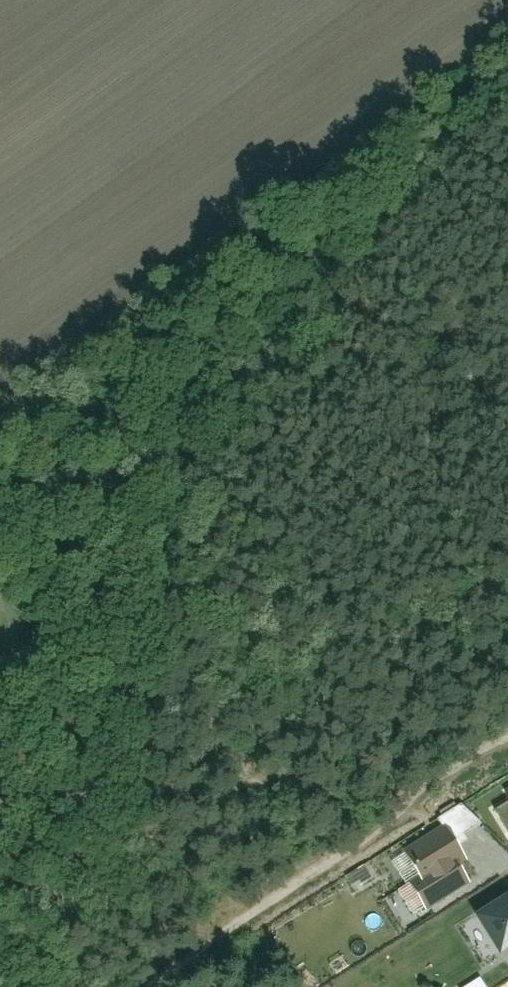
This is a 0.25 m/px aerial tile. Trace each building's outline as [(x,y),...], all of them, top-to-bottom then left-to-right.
[(494,811),(507,832),(507,802),(494,811)] [(413,917),(467,883),(456,864),(463,860),(445,830),(392,863),(406,886),(398,892),(413,917)] [(507,948),(507,899),(478,918),(500,953),(507,948)]
